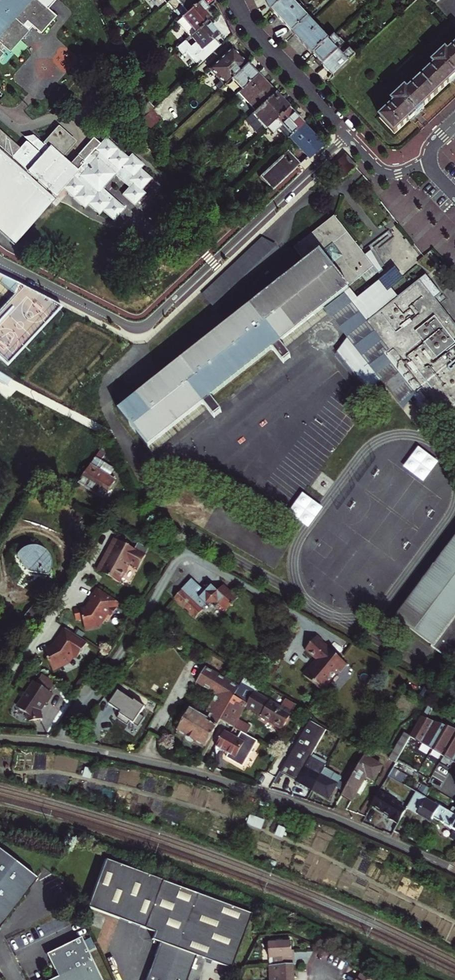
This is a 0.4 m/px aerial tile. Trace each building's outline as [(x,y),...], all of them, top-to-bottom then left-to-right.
[(2,50),(4,48),(9,52),(28,32),(22,27),(27,22),(32,27),(40,34),(55,17),(47,9),(37,0),(28,0),(27,1),(26,0),(1,0),(0,1),(0,47),(2,50)] [(47,9),(56,0),(37,0),(47,9)] [(186,14),(199,3),(197,0),(172,0),(171,1),(166,5),(173,13),(180,7),(186,14)] [(270,10),(272,12),(285,0),(265,0),(270,10)] [(272,12),(293,34),(313,15),(298,0),(285,0),(272,12)] [(179,20),(192,36),(207,23),(209,21),(201,11),(204,9),(199,3),(186,14),(179,20)] [(180,7),(173,13),(179,20),(186,14),(180,7)] [(313,15),(293,34),(314,56),(332,39),(334,37),(313,15)] [(22,27),(28,32),(32,27),(27,22),(22,27)] [(192,36),(177,48),(183,56),(186,53),(198,67),(220,46),(214,40),(218,37),(207,23),(192,36)] [(332,39),(314,56),(323,66),(343,47),(338,41),(336,43),(332,39)] [(394,135),(454,78),(454,46),(448,53),(445,51),(432,63),(434,66),(407,91),(404,88),(391,101),(393,104),(378,118),(394,135)] [(343,47),(323,66),(333,77),(355,57),(350,51),(348,52),(343,47)] [(215,85),(220,90),(225,85),(246,65),(232,49),(210,69),(221,80),(215,85)] [(246,65),(225,85),(235,95),(238,92),(256,75),(246,65)] [(273,94),(256,75),(238,92),(255,111),(273,94)] [(267,127),(287,108),(273,94),(255,111),(252,114),(265,129),(267,127)] [(149,102),(137,113),(139,122),(154,108),(149,102)] [(278,130),(286,139),(300,125),(301,124),(287,108),(267,127),(273,134),(278,130)] [(151,112),(140,122),(148,131),(159,121),(151,112)] [(285,139),(285,140),(292,148),(252,186),(263,199),(319,145),(300,125),(286,139),(285,139)] [(43,145),(46,147),(61,160),(75,144),(58,128),(43,145)] [(20,151),(0,132),(0,228),(15,241),(56,196),(62,201),(68,194),(62,189),(76,174),(68,167),(61,160),(46,147),(33,136),(31,137),(28,138),(25,138),(28,142),(26,144),(20,151)] [(68,167),(76,174),(62,189),(68,194),(85,209),(88,206),(99,216),(103,212),(114,222),(124,210),(102,190),(115,175),(129,188),(122,196),(134,206),(145,195),(141,191),(151,180),(140,170),(143,166),(132,156),(129,159),(106,139),(100,146),(93,139),(68,167)] [(356,168),(345,156),(330,171),(340,183),(356,168)] [(364,254),(357,246),(334,216),(294,249),(306,264),(119,413),(148,450),(149,449),(204,406),(209,412),(215,420),(222,414),(211,400),(273,351),(284,365),(291,360),(285,352),(280,345),(323,311),(349,290),(350,290),(348,287),(373,267),(379,274),(383,271),(371,251),(365,256),(364,254)] [(15,241),(0,228),(0,234),(12,244),(13,245),(15,241)] [(264,236),(200,293),(212,305),(275,248),(264,236)] [(419,281),(423,286),(429,281),(425,276),(419,281)] [(440,419),(447,413),(454,423),(454,325),(434,300),(440,295),(429,281),(423,286),(419,281),(398,298),(382,279),(357,300),(372,319),(364,325),(384,350),(378,355),(413,399),(416,403),(412,406),(419,413),(429,405),(440,419)] [(7,367),(62,307),(21,286),(0,310),(0,361),(7,367)] [(372,319),(357,300),(349,290),(323,311),(328,318),(348,342),(351,338),(386,382),(382,385),(403,412),(413,399),(378,355),(384,350),(364,325),(372,319)] [(323,311),(280,345),(285,352),(328,318),(323,311)] [(382,385),(386,382),(351,338),(348,342),(338,356),(369,395),(382,385)] [(204,406),(149,449),(154,456),(209,412),(204,406)] [(111,461),(99,454),(79,485),(126,515),(136,499),(116,486),(122,476),(108,467),(111,461)] [(392,616),(428,644),(427,645),(447,661),(454,650),(454,534),(392,616)] [(120,545),(101,576),(122,589),(134,571),(143,576),(150,564),(120,545)] [(18,554),(16,555),(26,570),(29,573),(47,575),(47,573),(47,571),(47,568),(46,565),(45,563),(43,560),(42,558),(40,556),(37,555),(35,553),(32,552),(29,552),(27,552),(24,552),(21,553),(18,554)] [(224,614),(229,609),(232,609),(232,606),(237,601),(223,588),(217,594),(210,588),(204,595),(191,582),(180,594),(173,601),(194,621),(202,613),(200,612),(205,607),(208,610),(211,607),(214,610),(217,607),(224,614)] [(108,617),(112,620),(121,608),(98,592),(90,603),(93,605),(88,613),(83,614),(82,612),(75,613),(77,624),(84,623),(85,633),(99,630),(108,617)] [(93,605),(90,603),(84,612),(82,612),(83,614),(88,613),(93,605)] [(164,614),(159,619),(164,623),(169,618),(164,614)] [(86,645),(65,630),(55,645),(55,647),(43,654),(44,656),(52,671),(64,665),(67,661),(69,662),(72,657),(76,660),(86,645)] [(309,670),(302,678),(322,695),(329,687),(326,685),(336,672),(339,675),(345,667),(319,645),(313,640),(303,652),(317,663),(310,671),(309,670)] [(220,721),(238,691),(205,671),(197,683),(217,696),(199,723),(185,714),(176,729),(204,747),(220,721)] [(42,675),(37,683),(52,693),(57,685),(42,675)] [(243,683),(238,691),(252,700),(245,711),(258,719),(257,720),(279,733),(293,710),(282,703),(277,712),(253,697),(259,689),(245,680),(243,683)] [(18,708),(27,714),(29,722),(42,719),(41,711),(46,703),(48,704),(54,695),(52,693),(37,683),(35,682),(30,688),(24,697),(24,698),(18,708)] [(80,712),(94,694),(84,686),(70,705),(80,712)] [(238,721),(241,716),(245,711),(252,700),(238,691),(220,721),(229,726),(233,729),(238,721)] [(116,692),(107,706),(119,714),(116,719),(127,726),(130,722),(138,728),(144,718),(140,715),(144,708),(133,701),(132,702),(116,692)] [(410,737),(454,762),(454,729),(421,717),(410,737)] [(238,721),(233,729),(242,733),(246,736),(250,728),(238,721)] [(309,760),(326,730),(311,721),(281,772),(312,791),(325,769),(309,760)] [(225,732),(216,747),(229,754),(227,758),(243,768),(257,742),(246,736),(242,733),(238,740),(225,732)] [(387,760),(394,764),(402,749),(409,738),(402,734),(387,760)] [(356,793),(357,794),(372,768),(379,772),(382,767),(364,756),(349,783),(346,788),(342,794),(352,800),(356,793)] [(372,768),(357,794),(361,796),(372,776),(376,778),(379,772),(372,768)] [(349,783),(325,769),(312,791),(328,800),(338,783),(346,788),(349,783)] [(399,805),(377,793),(370,806),(390,818),(389,820),(397,825),(405,811),(397,807),(399,805)] [(407,809),(425,819),(427,815),(432,818),(454,831),(454,816),(449,813),(438,807),(430,802),(424,799),(415,794),(407,809)] [(35,880),(0,853),(0,923),(35,880)] [(157,951),(155,957),(162,960),(157,972),(150,969),(146,979),(187,979),(196,955),(231,969),(248,923),(251,914),(106,858),(103,867),(91,899),(88,906),(155,932),(153,939),(160,942),(157,951)] [(50,979),(100,979),(79,937),(44,955),(50,966),(55,977),(50,979)] [(287,958),(287,951),(286,943),(265,944),(266,959),(271,959),(272,966),(286,966),(286,958),(287,958)] [(162,960),(155,957),(152,963),(150,969),(157,972),(162,960)] [(290,976),(290,966),(286,966),(272,966),(266,967),(267,979),(290,979),(290,976)]
